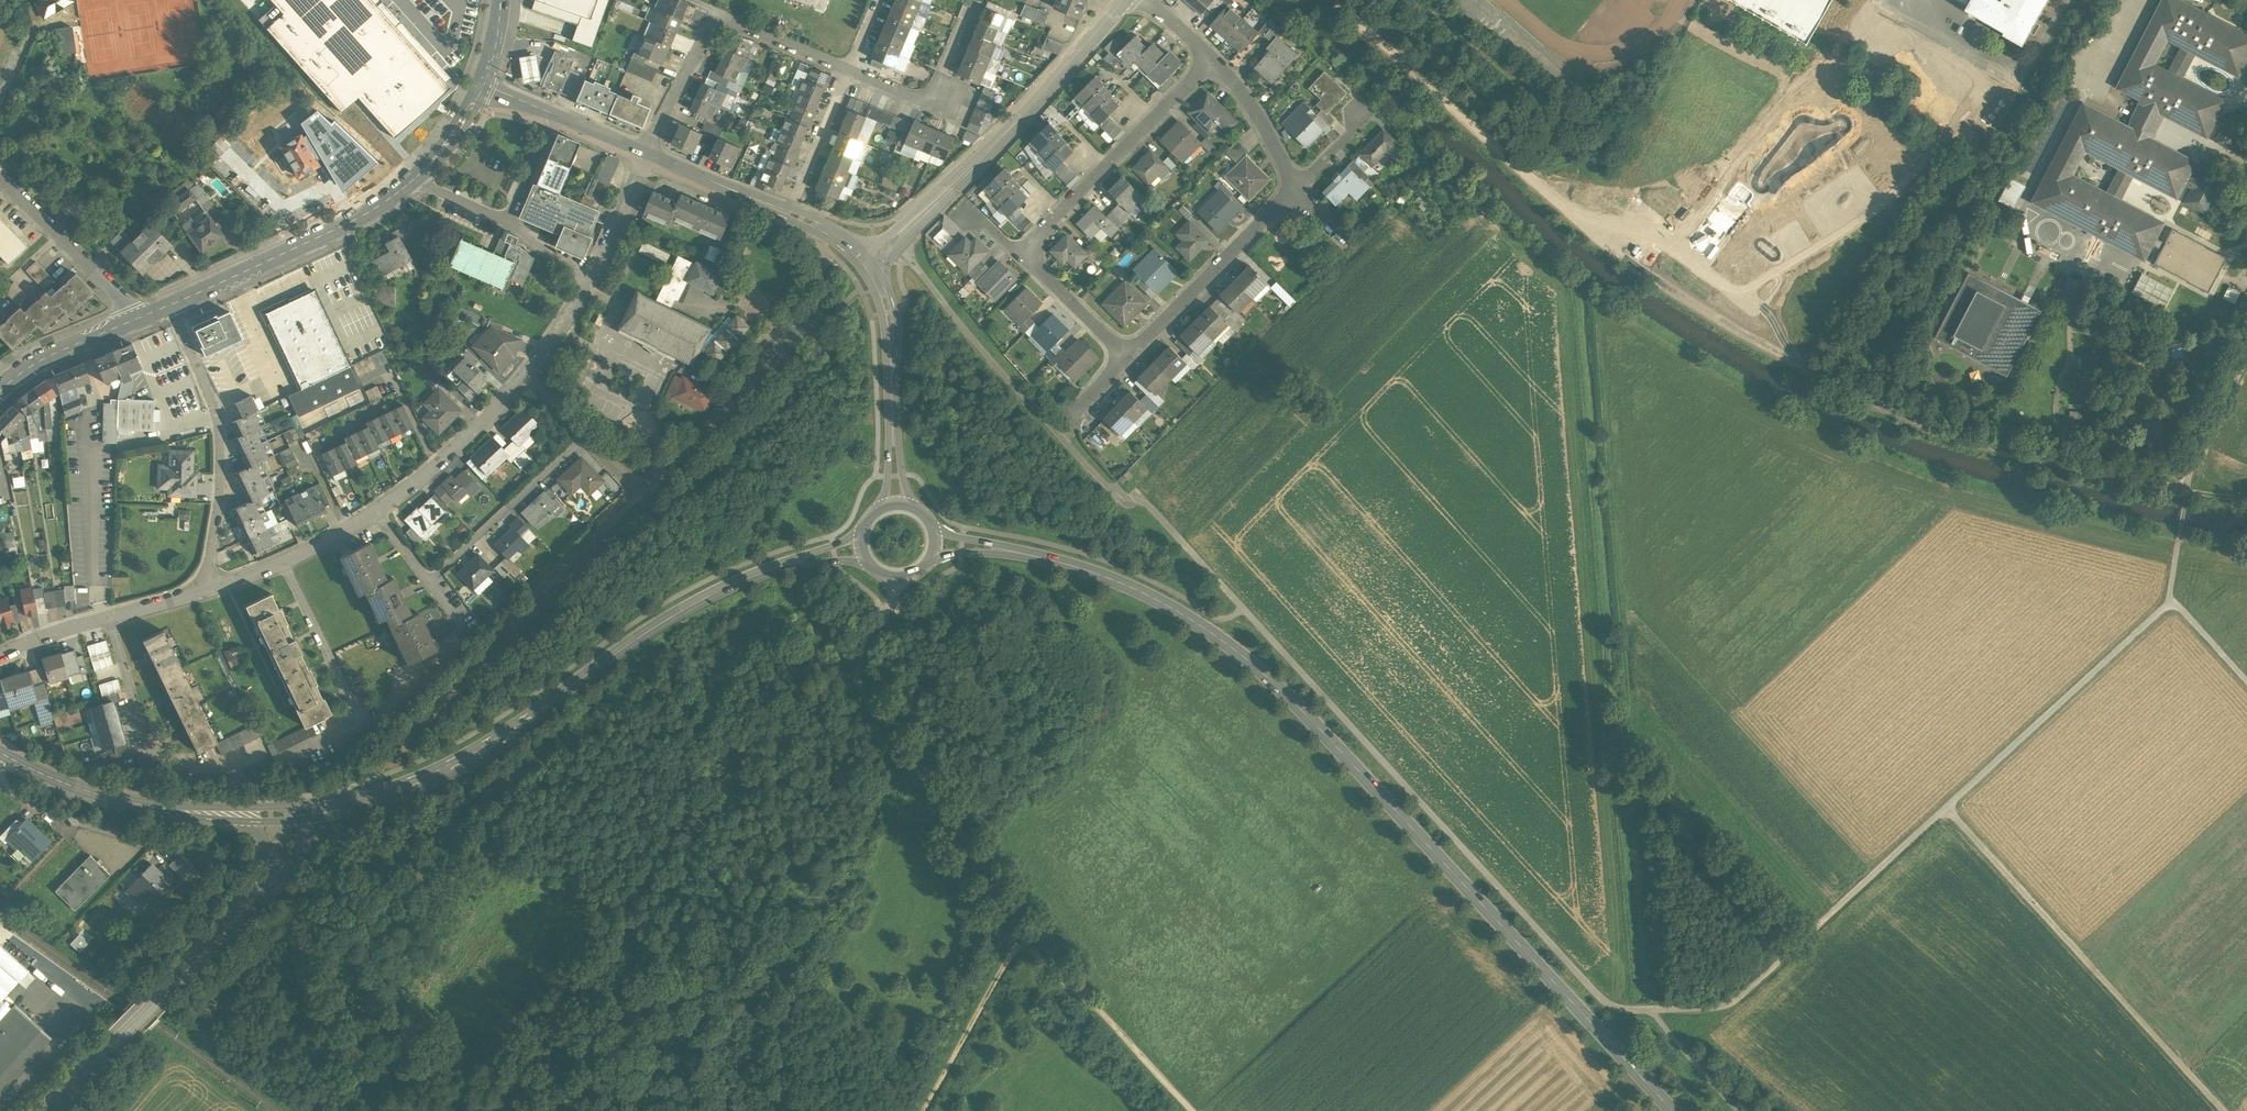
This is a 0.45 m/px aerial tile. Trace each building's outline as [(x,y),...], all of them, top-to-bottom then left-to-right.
[(35,4),(44,19),(45,18),(73,2),(72,0),(42,0),(35,4)] [(395,137),(450,88),(395,27),(400,22),(389,9),(386,12),(381,7),(379,5),(382,2),(381,1),(376,6),(373,3),(370,0),(270,0),(283,14),(266,30),(341,112),(358,97),(395,137)] [(535,1),(531,11),(578,27),(573,41),(592,48),(609,0),(532,0),(535,1)] [(682,0),(667,0),(663,9),(662,12),(681,20),(688,3),(682,0)] [(825,10),(829,0),(802,0),(825,10)] [(919,0),(897,0),(895,5),(916,14),(922,1),(919,0)] [(1085,0),(1058,0),(1054,8),(1081,18),(1088,1),(1086,1),(1085,0)] [(1202,15),(1208,8),(1208,7),(1213,0),(1184,0),(1202,15)] [(1208,7),(1208,8),(1213,13),(1220,5),(1223,1),(1222,0),(1213,0),(1208,7)] [(1220,5),(1225,9),(1227,6),(1228,6),(1233,0),(1224,0),(1223,1),(1220,5)] [(1806,43),(1831,0),(1731,0),(1806,43)] [(1966,5),(1964,10),(2003,33),(2001,35),(2021,46),(2029,32),(2033,35),(2039,24),(2035,22),(2047,0),(2001,0),(2000,2),(1996,0),(1957,0),(1966,5)] [(2119,202),(2133,175),(2176,196),(2183,183),(2186,177),(2193,162),(2151,141),(2165,114),(2208,136),(2215,122),(2218,116),(2225,101),(2183,80),(2197,53),(2239,74),(2246,61),(2246,59),(2246,36),(2179,0),(2165,0),(2119,88),(2143,100),(2128,129),(2083,106),(2033,202),(2144,258),(2151,245),(2154,238),(2162,223),(2119,202)] [(1038,9),(1025,4),(1021,15),(1033,20),(1038,9)] [(895,5),(894,5),(889,18),(911,28),(917,15),(916,14),(895,5)] [(1228,6),(1227,6),(1225,9),(1210,26),(1218,33),(1220,31),(1228,37),(1243,20),(1228,6)] [(1006,16),(986,8),(980,22),(998,29),(1001,30),(1006,16)] [(1049,13),(1038,8),(1038,9),(1033,20),(1044,25),(1049,13)] [(662,12),(658,11),(653,23),(659,25),(675,32),(681,20),(662,12)] [(911,28),(889,18),(883,31),(906,41),(911,28)] [(1270,19),(1258,33),(1259,34),(1258,34),(1263,38),(1265,36),(1275,24),(1270,19)] [(1243,20),(1228,37),(1236,44),(1233,47),(1242,54),(1258,34),(1259,34),(1258,33),(1243,20)] [(998,29),(980,22),(975,35),(993,42),(998,29)] [(1275,24),(1265,36),(1272,42),(1276,37),(1278,38),(1285,31),(1275,24)] [(675,32),(659,25),(652,40),(669,47),(675,32)] [(72,52),(69,28),(71,28),(71,27),(56,29),(60,55),(75,53),(75,52),(72,52)] [(906,41),(883,31),(878,45),(900,54),(906,41)] [(993,42),(975,35),(969,48),(970,48),(991,57),(992,57),(997,44),(993,42)] [(751,45),(731,36),(729,42),(748,51),(751,45)] [(652,40),(645,37),(639,54),(638,54),(647,58),(661,64),(669,47),(652,40)] [(1064,44),(1047,37),(1042,48),(1059,55),(1064,44)] [(1123,48),(1118,53),(1119,54),(1121,52),(1132,64),(1137,60),(1147,49),(1134,37),(1123,48)] [(1272,42),(1266,48),(1269,50),(1256,66),(1263,73),(1266,70),(1276,79),(1297,54),(1278,38),(1276,37),(1272,42)] [(748,51),(729,42),(726,49),(728,50),(728,49),(745,57),(748,51)] [(1118,43),(1103,59),(1108,65),(1119,54),(1118,53),(1123,48),(1118,43)] [(1147,49),(1137,60),(1149,72),(1151,71),(1165,56),(1152,44),(1147,49)] [(878,45),(877,45),(871,58),(884,63),(894,68),(900,54),(878,45)] [(569,47),(566,54),(572,57),(575,49),(569,47)] [(991,57),(970,48),(964,61),(986,70),(991,57)] [(745,57),(728,49),(728,50),(723,61),(741,70),(742,71),(748,58),(745,57)] [(573,59),(554,51),(550,61),(554,63),(569,69),(573,59)] [(639,54),(633,52),(630,59),(644,65),(647,58),(638,54),(639,54)] [(1165,56),(1151,71),(1162,82),(1160,84),(1160,85),(1161,85),(1170,76),(1182,64),(1169,52),(1165,56)] [(519,58),(524,84),(540,81),(535,55),(519,58)] [(644,65),(630,59),(626,70),(652,81),(656,70),(644,65)] [(884,63),(873,59),(870,65),(881,70),(884,63)] [(1149,72),(1137,60),(1132,64),(1131,66),(1136,71),(1138,68),(1146,76),(1149,72)] [(741,70),(723,61),(717,73),(717,74),(730,79),(735,82),(741,70)] [(986,70),(964,61),(958,74),(980,84),(986,70)] [(548,71),(542,86),(549,89),(550,89),(559,93),(560,92),(569,69),(554,63),(550,71),(548,71)] [(824,73),(811,68),(809,74),(821,79),(824,73)] [(586,76),(569,69),(560,92),(576,99),(584,80),(586,76)] [(730,79),(717,74),(717,73),(712,70),(708,78),(719,83),(726,87),(730,79)] [(1346,93),(1324,71),(1310,85),(1324,99),(1317,106),(1321,109),(1316,114),(1328,126),(1336,119),(1328,111),(1346,93)] [(831,76),(824,73),(821,79),(828,82),(831,76)] [(821,79),(809,74),(806,80),(824,88),(823,88),(826,89),(828,82),(821,79)] [(1095,76),(1076,95),(1085,104),(1103,87),(1104,85),(1095,76)] [(1170,76),(1161,85),(1160,85),(1157,88),(1163,93),(1175,81),(1170,76)] [(763,89),(771,93),(776,83),(768,79),(763,89)] [(824,88),(806,80),(803,79),(798,91),(801,92),(819,100),(823,88),(824,88)] [(616,93),(584,80),(576,99),(575,100),(607,114),(616,93)] [(716,89),(703,83),(697,96),(717,106),(723,93),(716,89)] [(726,87),(719,83),(716,89),(723,93),(727,95),(730,88),(726,87)] [(996,91),(985,86),(983,92),(994,97),(996,91)] [(1085,104),(1083,106),(1092,115),(1110,97),(1111,95),(1103,87),(1085,104)] [(819,100),(801,92),(796,105),(797,106),(797,105),(814,112),(814,111),(819,100)] [(994,97),(983,92),(980,98),(991,103),(994,97)] [(616,93),(607,114),(641,128),(649,107),(636,102),(638,96),(631,93),(629,99),(616,93)] [(1209,93),(1199,103),(1200,104),(1190,113),(1198,121),(1210,132),(1218,124),(1221,126),(1221,125),(1228,131),(1237,122),(1219,104),(1219,103),(1209,93)] [(717,106),(697,96),(691,109),(708,117),(711,119),(717,106)] [(1092,115),(1090,116),(1099,125),(1108,116),(1118,105),(1110,97),(1092,115)] [(1300,97),(1290,106),(1294,110),(1303,101),(1300,97)] [(991,103),(980,98),(978,104),(989,109),(991,103)] [(857,100),(853,111),(859,113),(863,103),(857,100)] [(1316,114),(1303,101),(1299,106),(1311,119),(1316,114)] [(869,105),(863,103),(859,113),(865,116),(869,105)] [(989,109),(978,104),(975,110),(986,115),(989,109)] [(814,112),(797,105),(797,106),(794,112),(813,120),(816,112),(814,111),(814,112)] [(877,108),(869,105),(865,116),(867,117),(872,119),(877,108)] [(1311,119),(1299,106),(1293,111),(1296,114),(1291,119),(1293,121),(1286,128),(1307,148),(1324,131),(1311,119)] [(883,111),(877,108),(872,119),(878,122),(883,111)] [(850,110),(840,133),(858,140),(867,117),(865,116),(859,113),(853,111),(850,110)] [(986,115),(975,110),(973,116),(983,121),(986,115)] [(889,113),(883,111),(878,122),(884,124),(889,113)] [(813,120),(794,112),(791,120),(808,127),(807,128),(809,129),(813,120)] [(373,161),(375,160),(334,120),(330,124),(319,113),(305,124),(309,132),(301,138),(315,161),(323,156),(342,187),(373,161)] [(889,113),(884,124),(890,127),(895,116),(889,113)] [(2228,121),(2218,116),(2215,122),(2225,127),(2218,141),(2237,151),(2246,132),(2246,122),(2231,114),(2228,121)] [(895,116),(890,127),(896,129),(901,119),(895,116)] [(983,121),(973,116),(970,122),(981,127),(983,121)] [(1108,116),(1099,125),(1104,130),(1113,120),(1108,116)] [(711,119),(708,117),(705,124),(716,129),(719,123),(711,119)] [(791,120),(787,118),(782,130),(803,139),(807,128),(808,127),(791,120)] [(901,119),(896,129),(902,132),(907,121),(901,119)] [(1113,120),(1104,130),(1108,134),(1118,125),(1113,120)] [(907,121),(902,132),(908,134),(913,124),(907,121)] [(928,126),(914,121),(913,124),(908,134),(905,143),(918,149),(928,126)] [(1210,132),(1198,121),(1193,126),(1206,138),(1206,139),(1211,134),(1210,132)] [(981,127),(970,122),(967,128),(978,133),(981,127)] [(1050,122),(1031,142),(1039,151),(1057,133),(1059,131),(1050,122)] [(716,129),(713,135),(719,138),(725,126),(719,123),(716,129)] [(682,124),(673,144),(692,153),(697,141),(699,142),(703,134),(682,124)] [(716,129),(705,124),(702,130),(713,135),(716,129)] [(1181,124),(1170,134),(1169,133),(1161,141),(1182,162),(1191,154),(1201,143),(1181,124)] [(1118,125),(1108,134),(1113,139),(1122,129),(1118,125)] [(928,126),(918,149),(932,154),(941,132),(928,126)] [(1084,142),(1071,129),(1064,136),(1077,149),(1084,142)] [(803,139),(782,130),(777,143),(780,145),(797,152),(798,151),(803,139)] [(980,136),(966,130),(963,138),(974,143),(980,136)] [(1383,130),(1359,154),(1371,166),(1386,152),(1392,158),(1401,149),(1402,148),(1394,141),(1383,130)] [(955,138),(941,132),(932,154),(945,160),(955,138)] [(840,133),(833,150),(854,159),(856,160),(863,143),(858,140),(840,133)] [(1039,151),(1038,153),(1046,161),(1064,143),(1066,141),(1057,133),(1039,151)] [(578,143),(557,134),(547,158),(568,167),(578,143)] [(1412,145),(1400,134),(1394,141),(1402,148),(1401,149),(1405,152),(1412,145)] [(315,161),(301,138),(300,136),(281,147),(286,156),(281,158),(287,168),(292,166),(298,177),(309,171),(311,171),(313,171),(315,170),(316,168),(317,166),(318,165),(315,161)] [(220,138),(211,147),(220,156),(229,147),(220,138)] [(740,148),(719,138),(710,158),(731,168),(731,167),(730,166),(735,155),(736,156),(740,148)] [(1206,139),(1206,138),(1201,143),(1211,153),(1216,148),(1206,139)] [(1250,153),(1237,140),(1226,152),(1238,165),(1246,157),(1250,153)] [(1046,161),(1045,163),(1053,171),(1063,162),(1073,151),(1064,143),(1046,161)] [(797,152),(780,145),(778,151),(797,159),(800,152),(798,151),(797,152)] [(833,150),(827,163),(848,172),(854,159),(833,150)] [(797,159),(778,151),(774,159),(791,166),(791,167),(793,168),(797,159)] [(1151,151),(1134,169),(1150,185),(1167,167),(1151,151)] [(1359,154),(1353,161),(1369,177),(1372,180),(1379,174),(1371,166),(1359,154)] [(607,155),(596,179),(608,184),(619,160),(607,155)] [(774,159),(771,157),(766,169),(786,178),(791,167),(791,166),(774,159)] [(1177,166),(1168,157),(1164,162),(1173,171),(1177,166)] [(1258,168),(1246,157),(1238,165),(1229,174),(1238,183),(1237,186),(1236,187),(1249,201),(1268,182),(1256,170),(1258,168)] [(568,167),(547,158),(535,184),(557,194),(568,167)] [(1369,177),(1353,161),(1348,166),(1364,182),(1369,177)] [(1063,162),(1053,171),(1058,176),(1068,167),(1063,162)] [(848,172),(827,163),(822,176),(845,186),(850,173),(848,172)] [(1348,166),(1339,175),(1337,173),(1331,179),(1333,181),(1322,193),(1335,206),(1342,199),(1339,196),(1348,188),(1350,190),(1349,191),(1357,199),(1356,200),(1356,201),(1370,187),(1364,182),(1348,166)] [(1068,167),(1058,176),(1063,181),(1072,171),(1068,167)] [(1004,168),(984,188),(994,197),(1011,179),(1013,177),(1004,168)] [(786,178),(766,169),(761,181),(775,188),(781,190),(786,178)] [(1072,171),(1063,181),(1067,186),(1077,176),(1072,171)] [(2199,174),(2196,182),(2186,177),(2183,183),(2193,187),(2186,201),(2205,211),(2219,184),(2199,174)] [(845,186),(822,176),(816,190),(818,191),(828,195),(839,200),(845,186)] [(596,179),(591,177),(589,182),(592,183),(587,195),(603,202),(610,185),(608,184),(596,179)] [(761,181),(754,178),(751,184),(773,194),(775,188),(761,181)] [(1144,198),(1124,178),(1109,193),(1119,203),(1129,213),(1130,213),(1144,198)] [(994,197),(992,199),(1001,207),(1019,189),(1020,187),(1011,179),(994,197)] [(1999,201),(2014,209),(2025,187),(2011,179),(1999,201)] [(195,186),(189,180),(184,185),(190,190),(195,186)] [(535,184),(535,185),(532,184),(518,218),(559,236),(554,247),(582,259),(591,238),(589,237),(595,221),(599,212),(597,211),(597,210),(589,207),(580,203),(557,194),(535,184)] [(1234,195),(1224,184),(1218,190),(1222,194),(1223,193),(1229,200),(1234,195)] [(205,196),(195,186),(190,190),(196,199),(198,202),(205,196)] [(1001,207),(999,209),(1007,218),(1017,208),(1027,197),(1019,189),(1001,207)] [(190,190),(159,211),(161,212),(159,215),(162,219),(165,219),(166,220),(196,199),(190,190)] [(828,195),(818,191),(815,198),(826,202),(828,195)] [(679,202),(654,192),(645,213),(671,223),(674,218),(675,214),(674,214),(676,210),(677,210),(678,208),(677,207),(679,202)] [(1229,200),(1223,193),(1222,194),(1202,214),(1200,212),(1199,213),(1218,232),(1240,210),(1229,200)] [(731,216),(682,194),(679,202),(677,207),(678,208),(677,210),(676,210),(674,214),(675,214),(674,218),(721,239),(731,216)] [(600,203),(583,196),(580,203),(589,207),(597,210),(600,203)] [(1129,213),(1119,203),(1118,203),(1119,205),(1112,212),(1123,224),(1132,215),(1130,213),(1129,213)] [(1107,217),(1097,206),(1078,225),(1091,238),(1102,228),(1111,237),(1119,228),(1107,217)] [(1192,215),(1183,206),(1178,210),(1188,219),(1192,215)] [(1017,208),(1007,218),(1012,222),(1022,212),(1017,208)] [(608,215),(597,211),(599,212),(595,221),(604,225),(608,215)] [(1022,212),(1012,222),(1017,227),(1027,217),(1022,212)] [(1123,224),(1112,212),(1107,217),(1119,228),(1123,224)] [(209,217),(196,226),(191,220),(183,226),(201,251),(210,245),(210,246),(216,242),(215,241),(223,236),(218,229),(221,226),(217,221),(214,224),(209,217)] [(1027,217),(1017,227),(1021,232),(1031,222),(1027,217)] [(0,221),(0,257),(7,265),(16,256),(17,257),(22,252),(21,251),(26,246),(1,220),(0,221)] [(1209,240),(1189,221),(1181,229),(1188,236),(1177,247),(1189,260),(1209,240)] [(150,227),(134,243),(131,240),(119,251),(140,272),(152,260),(150,259),(160,250),(164,255),(171,248),(163,240),(165,238),(159,231),(156,233),(150,227)] [(402,227),(391,233),(394,239),(398,236),(398,238),(406,234),(402,227)] [(934,237),(943,246),(952,238),(942,228),(934,237)] [(2228,257),(2172,229),(2165,243),(2154,238),(2151,245),(2161,250),(2154,265),(2209,293),(2228,257)] [(122,230),(110,242),(119,251),(131,240),(122,230)] [(516,235),(504,230),(500,239),(499,238),(493,252),(458,237),(445,267),(501,291),(507,279),(521,286),(533,259),(520,247),(512,244),(516,235)] [(1083,251),(1067,235),(1051,251),(1060,259),(1064,255),(1075,267),(1087,255),(1083,251)] [(398,238),(398,236),(394,239),(385,244),(389,251),(373,260),(382,276),(409,261),(400,245),(402,244),(398,238)] [(966,238),(948,255),(967,274),(981,260),(989,251),(976,238),(971,243),(966,238)] [(665,265),(671,254),(646,240),(640,251),(665,265)] [(711,245),(705,257),(718,264),(724,251),(711,245)] [(1099,256),(1089,245),(1083,251),(1087,255),(1094,262),(1099,256)] [(1178,273),(1155,250),(1144,261),(1153,269),(1142,280),(1143,280),(1156,294),(1157,294),(1178,273)] [(712,328),(671,308),(675,299),(679,301),(688,281),(714,294),(724,274),(697,261),(696,264),(679,256),(656,302),(636,292),(618,328),(645,341),(658,348),(693,365),(701,349),(710,332),(712,328)] [(415,273),(420,270),(415,262),(414,263),(412,259),(409,261),(415,273)] [(981,260),(967,274),(972,278),(985,265),(981,260)] [(36,261),(26,271),(44,290),(54,281),(36,261)] [(991,270),(977,284),(995,301),(1016,279),(999,262),(991,270)] [(1134,281),(1116,263),(1110,269),(1124,283),(1125,282),(1129,286),(1134,281)] [(985,265),(972,278),(977,284),(991,270),(985,265)] [(1250,266),(1240,276),(1241,277),(1236,282),(1252,298),(1267,283),(1250,266)] [(2041,310),(1968,272),(1933,339),(2007,377),(2041,310)] [(2132,293),(2164,309),(2174,289),(2142,273),(2132,293)] [(75,274),(50,296),(64,312),(68,316),(93,293),(75,274)] [(1156,294),(1143,280),(1138,285),(1151,298),(1156,294)] [(1236,282),(1234,281),(1220,296),(1228,304),(1235,311),(1235,310),(1237,312),(1252,298),(1236,282)] [(28,297),(14,282),(4,291),(18,306),(28,297)] [(1129,286),(1125,282),(1124,283),(1109,298),(1115,304),(1111,308),(1119,316),(1117,319),(1124,326),(1134,316),(1132,314),(1144,301),(1129,286)] [(1276,282),(1270,288),(1284,301),(1290,295),(1276,282)] [(377,306),(393,306),(392,286),(378,286),(378,295),(377,306)] [(1026,288),(1007,307),(1023,323),(1023,324),(1029,318),(1042,305),(1026,288)] [(349,367),(313,291),(265,314),(301,390),(349,367)] [(45,292),(24,312),(37,327),(42,332),(64,312),(50,296),(45,292)] [(1235,311),(1228,304),(1223,310),(1229,316),(1236,322),(1242,316),(1237,312),(1235,310),(1235,311)] [(1210,306),(1194,322),(1209,336),(1224,322),(1227,325),(1228,324),(1224,320),(1210,306)] [(2168,315),(2151,306),(2146,315),(2163,324),(2168,315)] [(19,307),(0,325),(0,337),(13,350),(37,327),(24,312),(19,307)] [(229,312),(216,318),(217,318),(192,329),(205,356),(227,346),(224,341),(239,334),(229,312)] [(359,359),(392,345),(378,312),(346,325),(354,346),(348,349),(351,355),(356,353),(359,359)] [(703,352),(716,365),(751,326),(737,314),(732,319),(703,352)] [(1039,328),(1033,334),(1049,350),(1056,345),(1069,331),(1053,315),(1039,328)] [(710,332),(701,349),(703,352),(732,319),(729,316),(713,334),(710,332)] [(1236,322),(1229,316),(1224,320),(1228,324),(1227,325),(1230,328),(1234,332),(1240,326),(1236,322)] [(1034,324),(1029,318),(1023,324),(1023,323),(1018,328),(1024,334),(1025,333),(1034,324)] [(503,326),(490,320),(487,326),(492,328),(493,328),(501,331),(503,326)] [(1194,322),(1180,337),(1194,351),(1198,354),(1213,340),(1209,336),(1194,322)] [(1224,322),(1209,336),(1213,340),(1216,343),(1230,328),(1227,325),(1224,322)] [(1039,328),(1034,324),(1025,333),(1030,337),(1033,334),(1039,328)] [(501,331),(493,328),(492,328),(482,338),(488,345),(481,353),(499,371),(513,357),(521,340),(501,331)] [(1194,351),(1181,338),(1176,344),(1186,354),(1188,356),(1194,351)] [(658,348),(645,341),(641,346),(647,349),(651,353),(652,355),(658,348)] [(1067,354),(1059,361),(1060,362),(1077,379),(1097,359),(1079,341),(1067,354)] [(131,343),(110,352),(120,376),(129,373),(141,368),(131,343)] [(1061,350),(1056,345),(1049,350),(1045,354),(1051,360),(1061,350)] [(1170,347),(1154,363),(1171,379),(1186,364),(1182,359),(1170,347)] [(1067,354),(1061,349),(1051,360),(1048,362),(1054,368),(1060,362),(1059,361),(1067,354)] [(479,361),(466,350),(461,356),(463,358),(464,357),(474,366),(479,361)] [(388,363),(382,351),(376,353),(382,365),(388,363)] [(110,352),(94,359),(104,383),(120,376),(110,352)] [(2197,363),(2199,354),(2192,352),(2189,361),(2197,363)] [(376,353),(370,356),(376,368),(382,365),(376,353)] [(1188,356),(1186,354),(1182,359),(1186,364),(1193,371),(1198,365),(1188,356)] [(370,356),(364,359),(370,371),(376,368),(370,356)] [(474,366),(464,357),(463,358),(453,369),(464,380),(456,387),(470,401),(482,389),(479,386),(486,378),(474,366)] [(587,358),(572,387),(584,393),(599,364),(587,358)] [(370,371),(364,359),(358,362),(364,374),(370,371)] [(364,374),(358,362),(352,365),(358,377),(364,374)] [(83,363),(71,368),(77,385),(89,381),(83,363)] [(1171,379),(1154,363),(1139,378),(1155,394),(1156,394),(1171,379)] [(301,390),(288,396),(298,416),(359,387),(349,367),(301,390)] [(71,368),(54,375),(59,393),(67,390),(76,386),(77,385),(71,368)] [(129,373),(120,376),(122,380),(118,399),(129,399),(129,396),(132,382),(129,373)] [(689,380),(683,377),(676,391),(682,394),(689,380)] [(1164,401),(1156,394),(1155,394),(1139,378),(1134,383),(1146,394),(1158,406),(1164,401)] [(46,380),(38,385),(38,386),(33,389),(44,404),(49,400),(56,395),(46,380)] [(715,393),(689,380),(682,394),(680,400),(690,404),(691,401),(708,408),(715,393)] [(450,392),(439,381),(434,386),(438,390),(439,389),(446,396),(450,392)] [(377,385),(371,388),(376,400),(382,397),(377,385)] [(76,386),(67,390),(70,402),(78,398),(79,398),(76,386)] [(371,388),(365,391),(370,403),(376,400),(371,388)] [(33,389),(28,393),(27,392),(16,401),(26,416),(30,414),(37,409),(39,422),(40,426),(44,425),(44,404),(33,389)] [(446,396),(439,389),(438,390),(425,404),(431,410),(424,418),(425,420),(439,433),(461,411),(446,396)] [(1131,392),(1117,406),(1133,422),(1146,408),(1147,407),(1140,401),(1131,392)] [(1158,406),(1146,394),(1140,401),(1147,407),(1146,408),(1151,414),(1158,406)] [(251,395),(233,404),(240,418),(258,410),(251,395)] [(129,399),(118,399),(117,427),(153,429),(154,409),(154,408),(154,400),(134,399),(134,396),(129,396),(129,399)] [(70,402),(62,405),(63,413),(64,416),(65,416),(80,410),(78,398),(70,402)] [(2076,413),(2090,413),(2089,403),(2077,403),(2077,398),(2072,399),(2072,409),(2076,409),(2076,413)] [(110,403),(104,403),(103,443),(116,443),(117,399),(110,399),(110,403)] [(49,400),(44,404),(44,425),(45,429),(49,429),(49,432),(52,432),(52,433),(60,433),(60,428),(60,422),(51,421),(49,400)] [(12,405),(3,415),(16,427),(21,422),(25,418),(12,405)] [(413,427),(402,405),(390,411),(401,433),(413,427)] [(1117,406),(1104,420),(1120,435),(1133,422),(1117,406)] [(523,409),(502,429),(513,441),(523,452),(526,449),(521,443),(539,426),(523,409)] [(240,418),(235,421),(231,422),(238,437),(260,426),(265,424),(262,417),(258,410),(240,418)] [(401,433),(390,411),(378,417),(389,439),(401,433)] [(36,422),(30,414),(26,416),(29,434),(31,448),(35,448),(33,441),(37,440),(38,442),(47,440),(45,429),(44,425),(40,426),(39,422),(36,422)] [(3,415),(0,418),(0,430),(6,436),(10,433),(16,427),(3,415)] [(389,439),(378,417),(366,422),(368,427),(377,445),(389,439)] [(21,422),(16,427),(20,440),(27,437),(26,436),(21,422)] [(300,425),(294,427),(299,438),(305,435),(300,425)] [(1110,436),(1100,425),(1095,429),(1105,440),(1110,436)] [(260,426),(238,437),(233,439),(240,454),(267,441),(264,435),(260,426)] [(20,440),(16,427),(10,433),(14,439),(15,442),(20,440)] [(377,445),(368,427),(356,433),(367,454),(379,448),(377,445)] [(299,438),(294,428),(288,430),(294,441),(299,438)] [(288,430),(283,433),(288,444),(294,441),(288,430)] [(367,454),(356,433),(344,438),(346,442),(355,460),(367,454)] [(27,437),(20,440),(21,451),(31,448),(29,434),(26,436),(27,437)] [(6,437),(1,442),(4,455),(10,453),(6,437)] [(492,438),(471,458),(487,475),(505,458),(510,463),(514,460),(503,449),(492,438)] [(267,441),(240,454),(246,468),(247,468),(261,461),(273,455),(267,441)] [(523,452),(513,441),(508,445),(518,456),(523,452)] [(355,460),(346,442),(334,448),(345,470),(357,464),(355,460)] [(508,445),(503,449),(514,460),(518,456),(508,445)] [(290,447),(279,453),(282,458),(293,453),(290,447)] [(345,470),(334,448),(321,454),(332,476),(345,470)] [(192,452),(170,451),(170,464),(172,464),(171,477),(159,477),(159,488),(180,489),(180,495),(195,496),(195,480),(189,480),(189,473),(191,473),(192,452)] [(293,453),(282,458),(284,464),(285,464),(295,459),(293,453)] [(295,459),(285,464),(287,470),(298,464),(295,459)] [(261,461),(247,468),(246,468),(233,474),(240,489),(267,476),(265,469),(261,461)] [(577,462),(558,480),(571,493),(580,485),(589,494),(595,488),(602,481),(585,462),(577,462)] [(298,464),(287,470),(290,475),(301,470),(298,464)] [(301,470),(290,475),(293,481),(304,476),(301,470)] [(452,476),(442,486),(452,497),(456,502),(469,490),(473,494),(480,488),(464,471),(455,480),(452,476)] [(1119,480),(1124,486),(1134,477),(1128,471),(1119,480)] [(267,476),(240,489),(247,503),(258,498),(274,490),(267,476)] [(611,477),(604,483),(616,496),(623,490),(611,477)] [(330,504),(319,483),(314,486),(324,507),(330,504)] [(314,486),(299,493),(312,520),(327,513),(324,507),(314,486)] [(452,497),(442,486),(435,492),(437,494),(445,503),(452,497)] [(556,496),(548,488),(544,492),(552,501),(554,499),(556,496)] [(595,488),(589,494),(595,499),(601,494),(595,488)] [(544,492),(522,513),(534,525),(549,510),(555,517),(563,509),(554,499),(552,501),(544,492)] [(312,520),(299,493),(284,500),(285,502),(297,527),(312,520)] [(341,493),(335,496),(340,508),(346,505),(341,493)] [(445,503),(437,494),(431,499),(444,512),(449,507),(445,503)] [(258,498),(247,503),(231,510),(238,525),(265,512),(258,498)] [(431,498),(416,512),(414,510),(405,520),(412,527),(419,535),(444,512),(431,499),(431,498)] [(297,527),(285,502),(279,505),(292,530),(297,527)] [(180,509),(179,528),(189,529),(191,509),(180,509)] [(265,512),(238,525),(245,539),(272,526),(265,512)] [(526,527),(517,517),(509,525),(511,527),(518,535),(526,527)] [(272,526),(245,539),(252,553),(278,541),(275,534),(272,526)] [(419,535),(412,527),(406,532),(417,545),(423,539),(419,535)] [(511,527),(493,545),(505,558),(507,560),(509,558),(518,550),(522,554),(529,546),(518,535),(511,527)] [(386,581),(367,544),(340,557),(359,594),(365,591),(386,581)] [(492,570),(478,555),(458,573),(472,589),(492,570)] [(509,558),(507,560),(505,558),(500,562),(510,572),(515,578),(521,572),(509,558)] [(510,572),(500,562),(494,569),(503,578),(510,572)] [(521,582),(527,577),(522,572),(516,577),(521,582)] [(386,581),(365,591),(379,620),(386,617),(390,626),(411,615),(393,577),(386,581)] [(510,577),(500,586),(506,593),(516,584),(510,577)] [(74,586),(64,586),(64,590),(65,600),(75,600),(74,586)] [(32,589),(20,591),(21,593),(24,610),(25,616),(37,614),(32,589)] [(64,590),(54,591),(57,607),(66,606),(65,600),(64,590)] [(54,591),(44,593),(44,597),(46,609),(57,607),(54,591)] [(21,593),(12,595),(15,604),(17,611),(24,610),(21,593)] [(309,668),(307,669),(299,653),(301,652),(294,638),(292,639),(285,624),(287,623),(280,608),(278,609),(270,594),(246,606),(304,726),(329,714),(328,713),(330,712),(323,698),(321,698),(314,684),(316,683),(309,668)] [(44,597),(34,599),(37,614),(47,612),(46,609),(44,597)] [(1,600),(0,600),(0,625),(3,624),(4,628),(10,626),(9,622),(13,621),(14,621),(9,607),(4,608),(1,600)] [(15,604),(9,606),(9,607),(14,621),(13,621),(14,625),(20,623),(17,611),(15,604)] [(411,615),(390,626),(407,663),(436,649),(426,630),(418,612),(411,615)] [(162,631),(142,641),(160,678),(180,668),(162,631)] [(103,655),(110,653),(106,641),(99,642),(103,655)] [(97,657),(103,655),(99,642),(93,644),(97,657)] [(91,659),(97,657),(93,644),(87,646),(91,659)] [(61,654),(68,677),(81,673),(76,657),(74,650),(61,654)] [(233,651),(226,655),(233,670),(240,667),(233,651)] [(107,668),(113,666),(110,653),(103,655),(107,668)] [(61,654),(43,659),(46,667),(50,682),(68,677),(61,654)] [(82,655),(76,657),(82,675),(88,673),(82,655)] [(101,670),(107,668),(103,655),(97,657),(101,670)] [(94,672),(101,670),(97,657),(91,659),(94,672)] [(50,682),(46,667),(40,668),(44,684),(50,682)] [(40,668),(28,672),(33,688),(44,684),(40,668)] [(180,668),(160,678),(178,715),(199,705),(180,668)] [(28,672),(0,680),(8,706),(9,709),(36,701),(37,701),(33,688),(28,672)] [(115,694),(122,692),(118,679),(111,681),(115,694)] [(358,679),(349,683),(354,695),(364,690),(358,679)] [(0,680),(0,709),(8,706),(0,680)] [(109,696),(115,694),(111,681),(105,683),(109,696)] [(103,698),(109,696),(105,683),(99,685),(103,698)] [(44,684),(33,688),(37,701),(36,701),(35,703),(39,721),(51,718),(47,702),(49,702),(44,684)] [(119,693),(104,697),(106,704),(113,701),(113,702),(120,700),(119,693)] [(106,704),(90,708),(94,722),(117,715),(113,702),(113,701),(106,704)] [(199,705),(178,715),(197,753),(216,744),(218,743),(199,705)] [(117,715),(94,722),(98,735),(121,728),(117,715)] [(256,724),(245,730),(250,741),(262,736),(256,724)] [(310,724),(267,745),(272,756),(316,735),(310,724)] [(121,728),(98,735),(102,749),(114,746),(125,742),(121,728)] [(245,730),(233,735),(239,747),(250,741),(245,730)] [(218,743),(216,744),(221,756),(239,747),(233,735),(218,743)] [(125,742),(114,746),(118,761),(133,757),(128,741),(125,742)] [(50,842),(28,821),(19,829),(8,841),(17,849),(21,845),(28,851),(26,853),(33,859),(50,842)] [(0,836),(0,839),(6,844),(8,841),(19,829),(13,823),(0,836)] [(192,866),(181,855),(170,866),(182,877),(192,866)] [(90,856),(55,892),(75,911),(110,876),(90,856)] [(152,865),(128,890),(128,891),(134,896),(138,893),(147,902),(148,902),(159,891),(162,893),(171,884),(152,865)] [(147,902),(138,893),(134,896),(128,891),(126,893),(141,908),(147,902)] [(29,969),(0,944),(0,1002),(29,969)] [(0,1022),(0,1095),(42,1048),(23,1030),(31,1021),(15,1005),(0,1022)]
